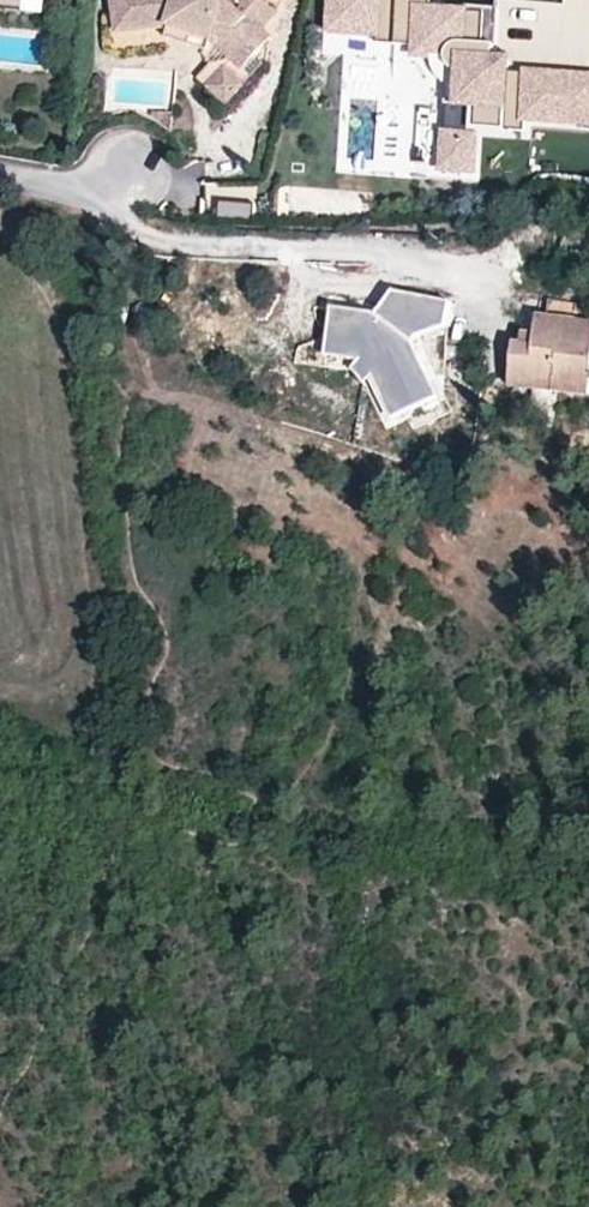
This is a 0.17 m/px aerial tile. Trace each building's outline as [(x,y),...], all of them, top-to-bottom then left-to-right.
[(24,0),(21,0),(0,0),(0,7),(23,10),(24,0)] [(222,2),(215,0),(113,0),(116,37),(166,32),(208,44),(239,73),(253,59),(258,34),(274,17),(263,7),(270,0),(232,0),(227,7),(222,2)] [(433,66),(447,66),(448,73),(453,79),(457,82),(461,83),(460,98),(459,111),(478,113),(476,134),(482,135),(523,133),(522,125),(524,76),(512,75),(513,62),(495,61),(496,51),(466,49),(467,13),(432,9),(433,0),(398,0),(398,5),(380,3),(380,0),(331,0),(330,37),(377,41),(378,29),(396,30),(396,43),(416,44),(416,64),(433,66)] [(203,55),(208,44),(166,32),(163,43),(203,55)] [(268,43),(258,34),(253,59),(268,43)] [(453,97),(460,98),(461,83),(457,82),(453,79),(448,73),(447,66),(433,66),(434,70),(434,76),(438,85),(444,91),(453,97)] [(221,108),(239,89),(220,70),(201,89),(221,108)] [(524,76),(522,125),(588,127),(588,75),(524,73),(524,76)] [(419,108),(417,145),(436,146),(437,108),(419,108)] [(478,113),(459,111),(449,111),(447,134),(443,134),(440,176),(479,179),(482,135),(476,134),(478,113)] [(217,221),(254,222),(255,204),(217,203),(217,221)] [(376,317),(333,312),(326,361),(362,365),(353,374),(367,387),(375,380),(393,422),(439,400),(413,348),(416,341),(446,330),(450,305),(394,295),(376,317)] [(536,336),(535,347),(523,346),(516,345),(512,377),(554,383),(553,394),(587,398),(588,380),(588,324),(539,317),(536,336)] [(524,334),(523,346),(535,347),(536,336),(524,334)] [(511,388),(553,394),(554,383),(512,377),(511,388)]
